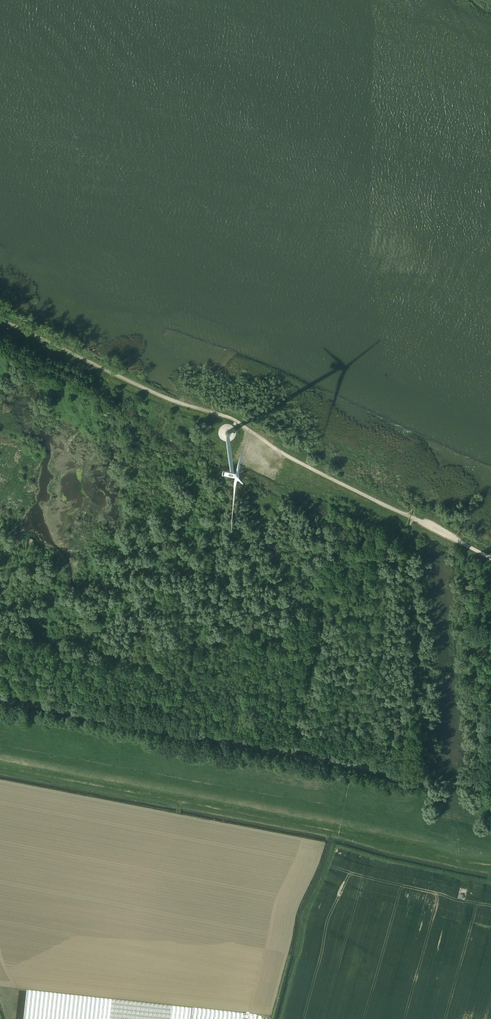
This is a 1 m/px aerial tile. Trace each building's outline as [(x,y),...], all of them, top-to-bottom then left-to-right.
[(218,432),(218,433),(218,435),(219,436),(219,438),(220,439),(221,440),(222,441),(224,442),(225,442),(226,442),(227,442),(229,442),(230,442),(232,441),(233,440),(234,439),(235,438),(236,436),(236,435),(236,433),(236,432),(236,430),(235,429),(234,427),(233,426),(232,425),(230,425),(229,424),(228,424),(227,424),(225,424),(224,425),(222,425),(221,426),(220,427),(219,429),(218,430),(218,432)] [(23,1018),(256,1018),(192,1011),(26,992),(23,1018)]
